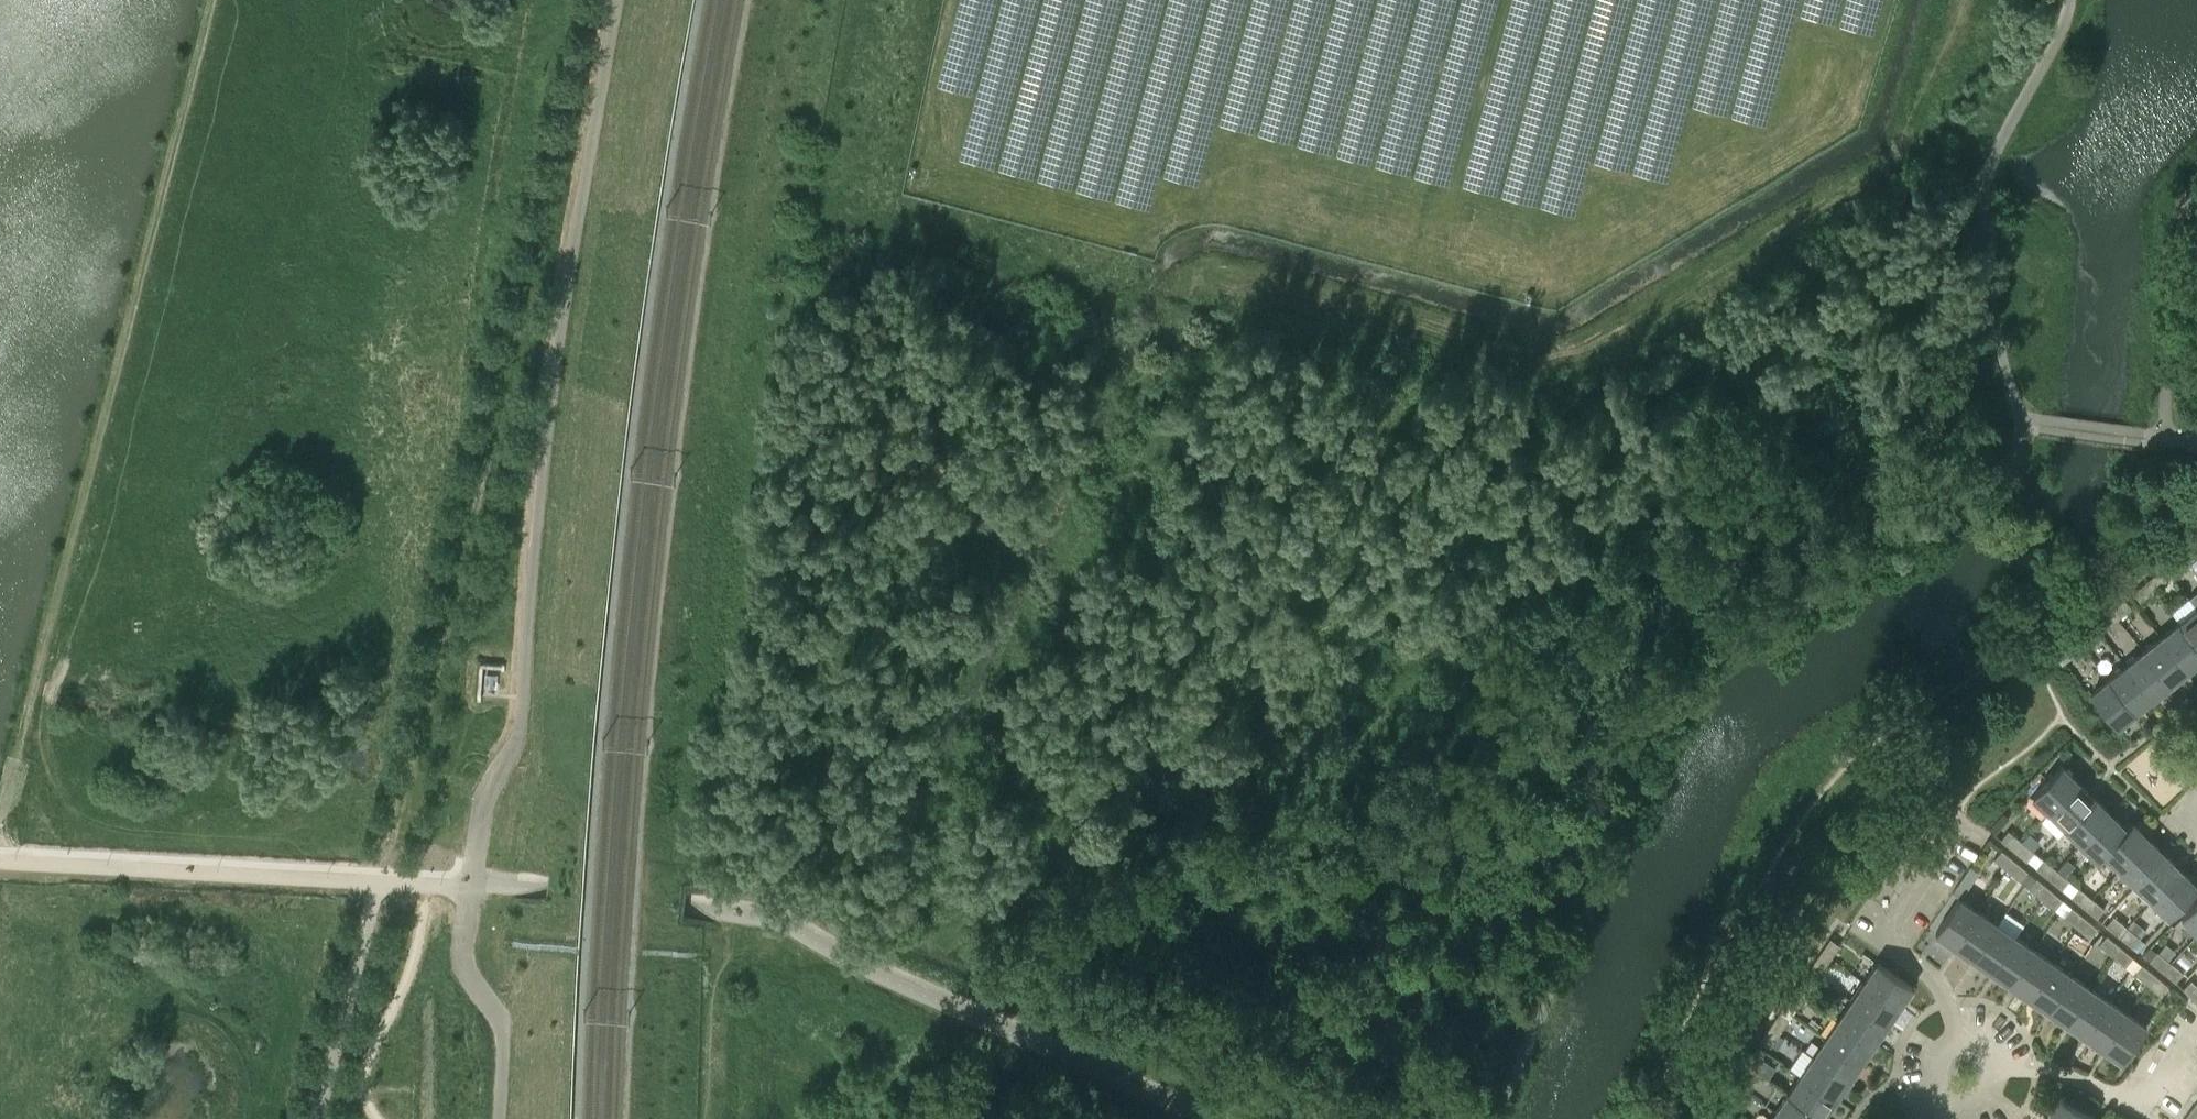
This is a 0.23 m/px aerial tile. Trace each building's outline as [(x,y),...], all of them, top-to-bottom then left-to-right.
[(2189,562),(2196,555),(2196,545),(2194,542),(2181,552),(2189,562)] [(2181,552),(2168,563),(2176,572),(2189,562),(2181,552)] [(2146,581),(2154,590),(2167,580),(2159,570),(2146,581)] [(2146,581),(2133,591),(2140,601),(2154,590),(2146,581)] [(2124,598),(2111,609),(2118,618),(2132,608),(2124,598)] [(2196,644),(2196,608),(2179,622),(2196,644)] [(2105,629),(2118,618),(2111,609),(2097,620),(2105,629)] [(2188,669),(2196,661),(2196,644),(2179,622),(2162,636),(2188,669)] [(2076,637),(2083,646),(2097,636),(2089,626),(2076,637)] [(2170,683),(2188,669),(2162,636),(2144,650),(2170,683)] [(2083,646),(2076,637),(2062,648),(2070,657),(2083,646)] [(2170,683),(2144,650),(2126,664),(2153,697),(2170,683)] [(2109,678),(2135,711),(2153,697),(2126,664),(2109,678)] [(2091,693),(2117,726),(2135,711),(2109,678),(2091,693)] [(2032,795),(2049,811),(2078,781),(2062,765),(2032,795)] [(2094,797),(2078,781),(2049,811),(2065,827),(2094,797)] [(2065,827),(2082,843),(2111,813),(2094,797),(2065,827)] [(2127,829),(2126,828),(2111,813),(2082,843),(2099,860),(2105,853),(2104,853),(2127,829)] [(2133,822),(2126,828),(2127,829),(2104,853),(2105,853),(2120,868),(2149,838),(2133,822)] [(2000,840),(2013,850),(2021,840),(2009,830),(2000,840)] [(2166,854),(2149,838),(2120,868),(2136,884),(2166,854)] [(2026,844),(2021,840),(2013,850),(2027,860),(2035,851),(2026,844)] [(2014,860),(2001,849),(1994,858),(2007,869),(2014,860)] [(2152,900),(2182,870),(2166,854),(2136,884),(2152,900)] [(2036,867),(2049,878),(2056,868),(2043,858),(2036,867)] [(2028,871),(2014,860),(2007,869),(2020,880),(2028,871)] [(2069,879),(2056,868),(2049,878),(2062,889),(2069,879)] [(2182,870),(2152,900),(2169,917),(2196,888),(2196,885),(2182,870)] [(2049,888),(2036,878),(2029,887),(2042,898),(2049,888)] [(1953,892),(1960,896),(1962,898),(1971,885),(1962,879),(1953,892)] [(2071,896),(2084,907),(2092,897),(2079,887),(2071,896)] [(2062,899),(2049,888),(2042,898),(2055,908),(2062,899)] [(1936,931),(1955,945),(1979,910),(1962,898),(1960,896),(1936,931)] [(2105,908),(2092,897),(2084,907),(2097,917),(2105,908)] [(2196,931),(2196,900),(2181,916),(2196,931)] [(2085,917),(2072,906),(2064,916),(2077,926),(2085,917)] [(1998,922),(1979,910),(1955,945),(1973,957),(1998,922)] [(2106,925),(2119,935),(2126,926),(2113,915),(2106,925)] [(2097,928),(2085,917),(2077,926),(2090,937),(2097,928)] [(1973,957),(1992,970),(2016,935),(1998,922),(1973,957)] [(2140,937),(2126,926),(2119,935),(2132,946),(2140,937)] [(2035,948),(2016,935),(1992,970),(2010,983),(2035,948)] [(2120,946),(2107,935),(2099,944),(2112,955),(2120,946)] [(1830,938),(1821,951),(1831,958),(1840,944),(1830,938)] [(2133,956),(2120,946),(2112,955),(2125,966),(2133,956)] [(2010,983),(2029,996),(2053,961),(2035,948),(2010,983)] [(1821,951),(1811,965),(1821,972),(1831,958),(1821,951)] [(2149,960),(2162,971),(2170,961),(2157,951),(2149,960)] [(2072,973),(2053,961),(2029,996),(2048,1008),(2072,973)] [(2183,972),(2170,961),(2162,971),(2175,981),(2183,972)] [(1865,981),(1899,1005),(1912,985),(1878,962),(1865,981)] [(2134,973),(2147,983),(2154,974),(2141,964),(2134,973)] [(2048,1008),(2066,1021),(2090,986),(2072,973),(2048,1008)] [(2168,985),(2154,974),(2147,983),(2160,994),(2168,985)] [(1805,975),(1795,989),(1805,995),(1815,981),(1805,975)] [(2195,1000),(2196,998),(2196,985),(2191,980),(2183,988),(2195,1000)] [(1887,1023),(1899,1005),(1865,981),(1852,1000),(1887,1023)] [(2109,999),(2090,986),(2066,1021),(2085,1034),(2109,999)] [(1795,989),(1786,1002),(1796,1009),(1805,995),(1795,989)] [(2085,1034),(2103,1047),(2127,1012),(2109,999),(2085,1034)] [(1874,1042),(1887,1023),(1852,1000),(1839,1018),(1874,1042)] [(1779,1012),(1770,1026),(1780,1032),(1789,1019),(1779,1012)] [(2147,1025),(2127,1012),(2103,1047),(2122,1060),(2147,1025)] [(1861,1060),(1874,1042),(1839,1018),(1827,1037),(1861,1060)] [(1770,1026),(1760,1040),(1770,1046),(1780,1032),(1770,1026)] [(1849,1079),(1861,1060),(1827,1037),(1814,1055),(1849,1079)] [(1745,1063),(1754,1069),(1764,1056),(1754,1049),(1745,1063)] [(1836,1098),(1849,1079),(1814,1055),(1801,1074),(1836,1098)] [(1745,1063),(1735,1077),(1745,1084),(1754,1069),(1745,1063)] [(1823,1116),(1836,1098),(1801,1074),(1789,1093),(1823,1116)] [(1719,1100),(1729,1107),(1739,1093),(1728,1086),(1719,1100)] [(1823,1116),(1789,1093),(1776,1111),(1788,1118),(1821,1118),(1823,1116)] [(2046,1116),(2052,1118),(2092,1118),(2094,1115),(2057,1095),(2046,1116)] [(1729,1107),(1719,1100),(1709,1114),(1717,1118),(1720,1118),(1729,1107)] [(2188,1112),(2196,1118),(2196,1101),(2188,1112)]
